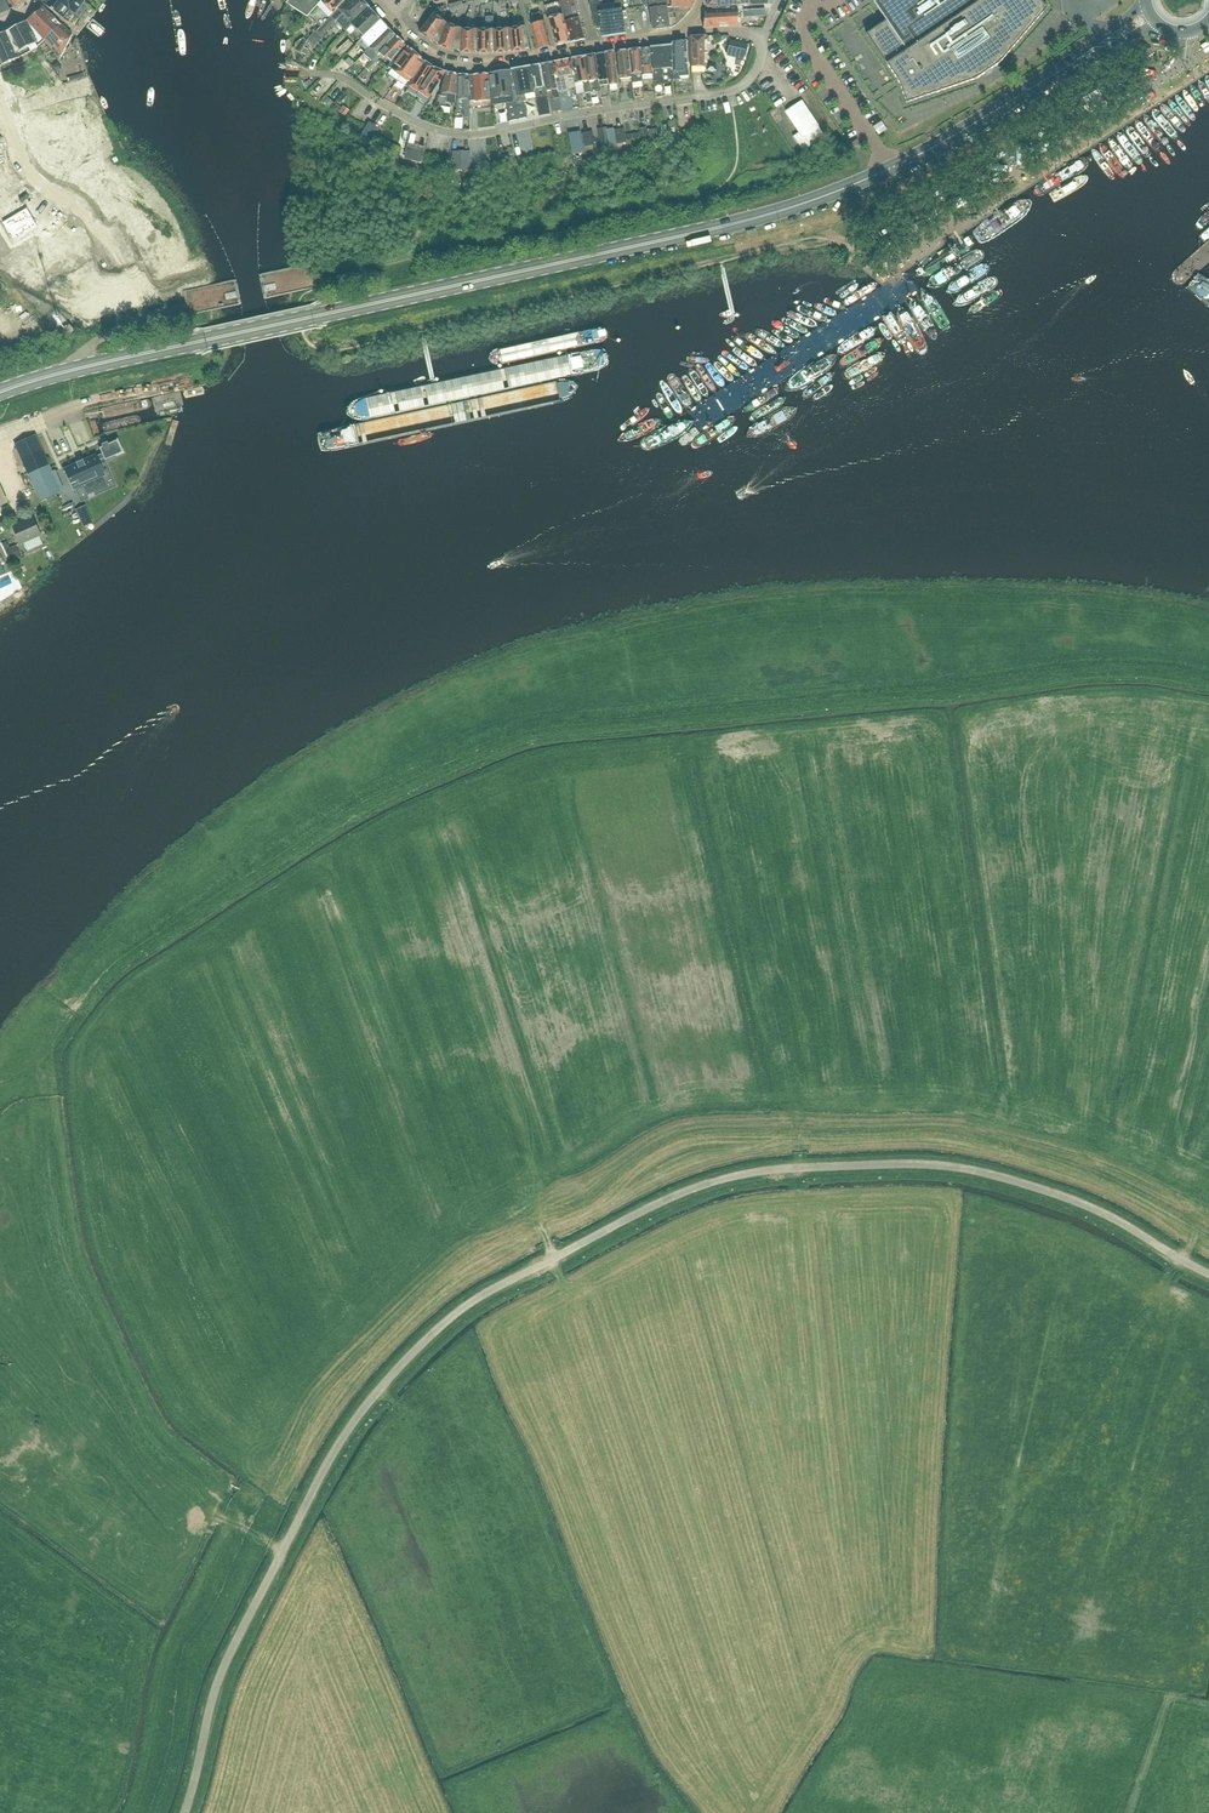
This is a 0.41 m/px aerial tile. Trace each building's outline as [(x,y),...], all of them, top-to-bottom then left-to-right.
[(9,10),(4,0),(0,0),(0,14),(9,10)] [(57,15),(64,19),(70,10),(75,15),(84,3),(81,0),(48,0),(45,5),(57,15)] [(288,4),(293,8),(290,12),(298,17),(300,12),(307,17),(316,7),(322,0),(291,0),(288,4)] [(333,14),(345,0),(322,0),(321,1),(333,14)] [(369,8),(361,0),(350,0),(348,2),(347,0),(346,0),(338,9),(331,17),(325,23),(329,27),(335,21),(336,21),(342,15),(352,25),(369,8)] [(598,0),(589,0),(596,29),(601,29),(603,38),(625,34),(620,0),(616,0),(617,10),(602,12),(598,0)] [(649,2),(649,4),(650,12),(666,10),(666,8),(668,8),(666,0),(649,0),(650,2),(649,2)] [(691,8),(693,0),(666,0),(668,8),(691,8)] [(730,11),(730,6),(749,5),(749,6),(768,5),(768,0),(708,0),(706,8),(712,7),(712,12),(730,11)] [(873,2),(886,22),(866,35),(893,74),(897,81),(900,88),(906,104),(975,80),(999,64),(1047,9),(1037,0),(876,0),(873,2)] [(463,8),(462,4),(461,2),(455,3),(456,10),(463,8)] [(545,6),(556,46),(570,43),(558,2),(545,6)] [(578,17),(574,2),(560,5),(564,21),(578,17)] [(448,5),(449,8),(450,12),(453,14),(456,10),(455,3),(448,5)] [(309,18),(319,26),(329,15),(330,14),(321,6),(309,18)] [(27,21),(44,41),(61,26),(43,8),(27,21)] [(352,25),(351,27),(361,39),(380,21),(369,8),(352,25)] [(668,14),(668,8),(666,8),(666,10),(650,12),(653,30),(670,28),(668,14)] [(743,18),(743,10),(730,11),(712,12),(704,12),(702,28),(737,26),(738,21),(738,18),(743,18)] [(431,39),(435,42),(442,32),(444,33),(447,24),(434,14),(419,34),(430,41),(431,39)] [(578,17),(564,21),(570,43),(585,40),(578,17)] [(37,49),(37,48),(44,41),(27,21),(7,32),(19,59),(19,58),(37,49)] [(369,47),(388,29),(380,21),(361,39),(356,45),(358,47),(364,42),(369,47)] [(543,22),(532,25),(537,49),(550,47),(543,22)] [(455,50),(459,39),(460,38),(461,39),(462,29),(447,24),(444,33),(442,32),(435,42),(439,45),(438,46),(450,51),(451,49),(455,50)] [(45,42),(59,60),(72,36),(61,26),(44,41),(45,42)] [(525,26),(509,27),(512,53),(524,51),(524,49),(528,48),(528,51),(529,50),(525,26)] [(493,28),(493,30),(495,54),(507,53),(507,51),(511,50),(511,53),(512,53),(509,27),(493,28)] [(477,28),(462,29),(461,39),(460,38),(459,39),(455,50),(460,52),(460,53),(473,54),(473,52),(477,52),(477,54),(477,30),(477,28)] [(493,30),(493,28),(477,28),(477,30),(477,54),(490,54),(490,52),(494,52),(494,54),(495,54),(493,30)] [(357,61),(365,68),(395,35),(388,29),(369,47),(363,54),(364,54),(357,61)] [(19,59),(7,32),(0,35),(0,67),(19,59)] [(395,35),(365,68),(370,72),(379,62),(383,57),(390,63),(406,45),(395,35)] [(690,68),(706,67),(706,37),(689,38),(690,68)] [(743,60),(747,44),(731,40),(727,56),(743,60)] [(341,59),(352,47),(347,42),(336,54),(341,59)] [(672,46),(672,81),(679,80),(679,78),(688,77),(688,71),(687,43),(672,43),(672,46)] [(842,50),(852,69),(866,62),(855,43),(842,50)] [(660,47),(661,69),(662,84),(667,83),(667,81),(672,81),(672,46),(660,47)] [(386,69),(390,72),(392,70),(400,77),(415,54),(407,47),(395,65),(391,62),(386,69)] [(641,73),(642,81),(643,80),(653,79),(652,72),(651,47),(640,48),(641,73)] [(662,84),(661,69),(660,47),(651,47),(652,72),(653,79),(653,85),(662,84)] [(631,77),(631,84),(638,83),(642,83),(642,81),(641,73),(640,48),(628,50),(631,77)] [(631,77),(628,50),(620,51),(617,51),(620,78),(631,77)] [(604,53),(607,80),(608,85),(617,84),(616,66),(615,66),(614,51),(604,53)] [(598,81),(601,92),(608,90),(608,85),(607,80),(604,53),(595,55),(599,81),(598,81)] [(407,88),(410,84),(424,62),(415,54),(400,77),(407,82),(404,86),(407,88)] [(585,56),(585,57),(588,81),(594,80),(596,97),(598,96),(599,98),(600,98),(594,55),(585,56)] [(344,62),(351,68),(355,63),(349,57),(344,62)] [(585,93),(590,92),(588,81),(585,57),(572,59),(577,86),(584,85),(585,93)] [(566,89),(563,77),(573,76),(570,59),(552,62),(557,91),(566,89)] [(434,68),(425,62),(409,87),(428,99),(445,73),(434,69),(434,68)] [(541,64),(545,91),(552,90),(553,99),(550,99),(552,112),(561,110),(557,91),(552,62),(541,64)] [(525,95),(534,94),(538,116),(549,114),(545,91),(541,64),(511,70),(517,103),(526,102),(525,95)] [(512,92),(509,71),(488,73),(490,95),(512,92)] [(446,73),(441,93),(440,96),(438,96),(437,103),(445,105),(445,103),(454,104),(455,95),(457,75),(446,73)] [(468,75),(468,102),(474,101),(490,100),(487,74),(473,75),(468,75)] [(468,102),(468,75),(458,75),(457,111),(463,111),(464,118),(469,118),(468,102)] [(329,109),(337,100),(329,94),(321,103),(328,110),(329,109)] [(513,101),(504,102),(507,122),(527,118),(524,106),(515,107),(514,102),(513,102),(513,101)] [(802,101),(786,112),(799,132),(793,137),(803,152),(826,137),(802,101)] [(886,125),(895,120),(892,114),(883,119),(886,125)] [(613,128),(607,129),(610,146),(616,145),(616,144),(615,139),(613,128)] [(647,129),(639,130),(640,138),(648,137),(647,129)] [(579,130),(568,132),(571,152),(582,150),(579,130)] [(592,132),(582,133),(584,146),(594,144),(592,132)] [(89,138),(54,155),(65,177),(102,158),(99,159),(89,138)] [(607,138),(598,139),(600,146),(608,145),(607,138)] [(106,143),(95,147),(99,158),(110,154),(106,143)] [(424,152),(417,150),(415,159),(422,161),(424,152)] [(452,169),(469,168),(469,151),(451,151),(452,169)] [(156,198),(118,217),(151,282),(189,263),(156,198)] [(27,209),(2,223),(13,242),(38,227),(27,209)] [(50,235),(20,253),(28,268),(40,261),(44,267),(62,256),(50,235)] [(65,339),(74,331),(70,326),(61,335),(65,339)] [(14,445),(35,493),(39,501),(59,492),(35,436),(14,445)] [(105,460),(115,456),(123,453),(117,440),(110,444),(109,444),(108,442),(107,443),(103,445),(102,445),(103,447),(100,448),(102,453),(83,461),(83,460),(83,461),(77,463),(77,464),(65,469),(74,489),(104,475),(98,461),(104,458),(105,460)] [(21,544),(41,535),(33,519),(14,528),(21,544)] [(16,546),(5,550),(10,562),(21,557),(16,546)]
